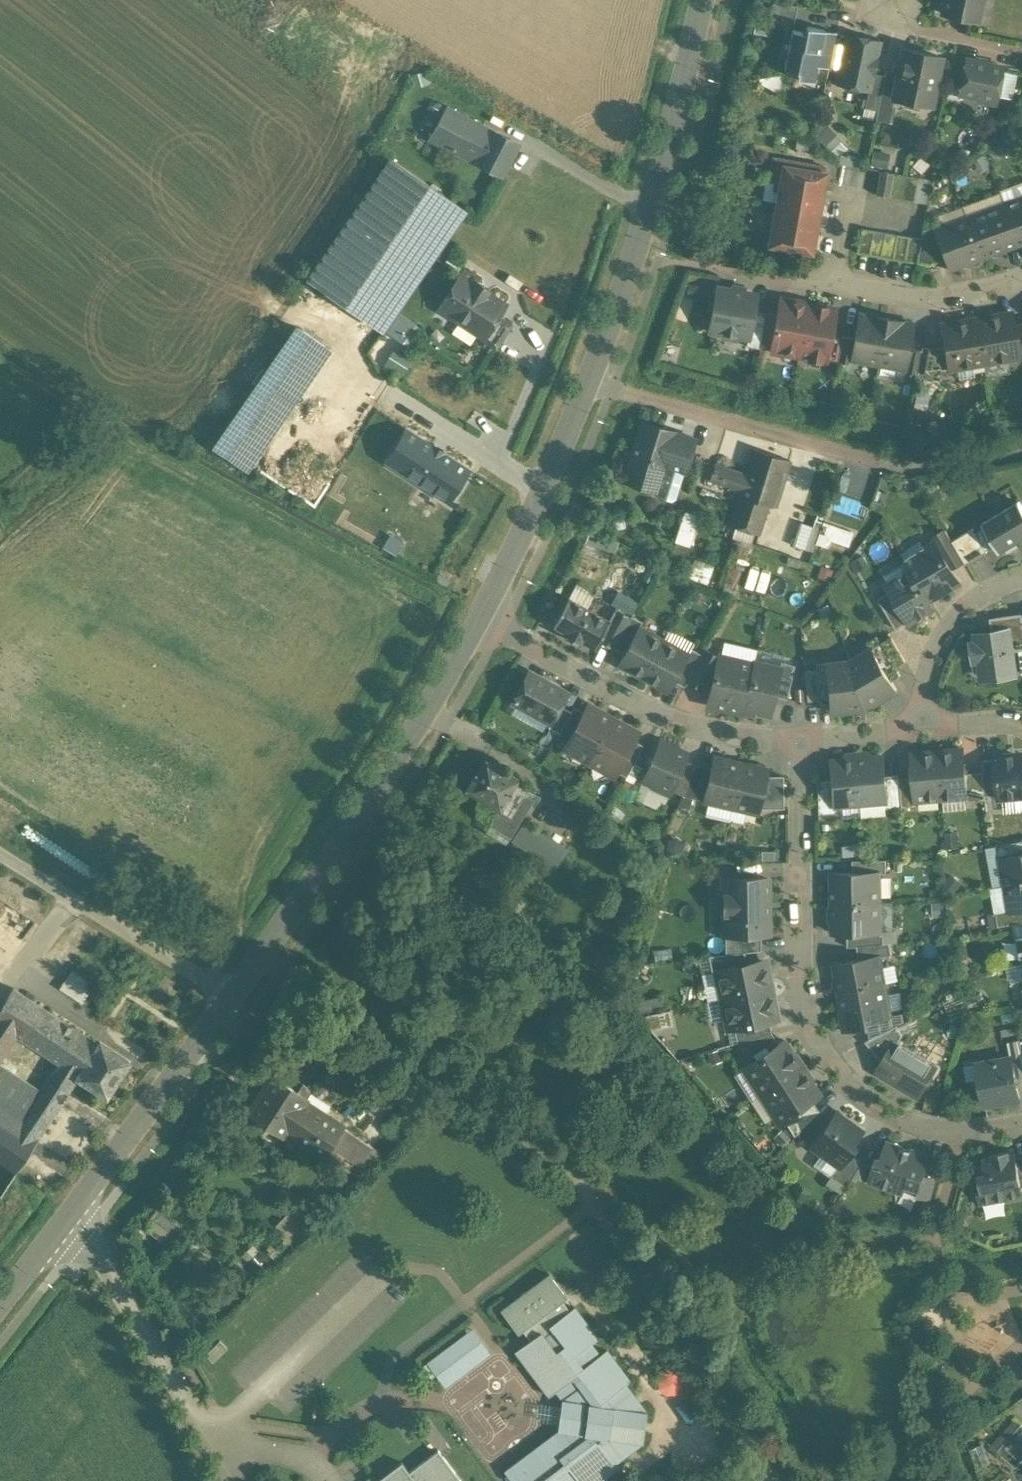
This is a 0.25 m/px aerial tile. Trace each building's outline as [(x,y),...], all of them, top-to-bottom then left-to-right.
[(942,12),(977,20),(981,0),(945,0),(942,12)] [(824,29),(807,25),(805,31),(792,29),(784,68),(797,71),(796,76),(814,80),(817,64),(824,29)] [(836,31),(824,29),(817,64),(829,67),(836,31)] [(879,40),(848,34),(838,83),(843,84),(846,87),(856,89),(860,87),(868,89),(869,89),(873,72),(879,40)] [(941,56),(902,48),(897,71),(892,96),(893,96),(931,104),(941,56)] [(1003,66),(966,58),(958,93),(977,96),(980,100),(989,102),(993,100),(996,100),(1003,66)] [(897,71),(886,69),(884,75),(879,102),(892,104),(893,96),(892,96),(897,71)] [(1006,71),(1004,95),(1013,96),(1015,72),(1006,71)] [(884,75),(873,72),(869,89),(868,89),(866,99),(879,102),(884,75)] [(879,102),(866,99),(864,107),(877,110),(879,102)] [(493,131),(448,108),(431,138),(503,174),(518,144),(507,138),(494,131),(493,131)] [(825,166),(774,157),(771,178),(777,179),(775,190),(780,191),(778,203),(818,210),(825,166)] [(390,158),(308,277),(383,329),(465,210),(390,158)] [(893,172),(880,170),(876,193),(889,196),(893,172)] [(905,174),(893,172),(889,196),(901,198),(905,174)] [(917,177),(905,174),(901,198),(913,200),(917,177)] [(931,179),(917,177),(913,200),(927,203),(931,179)] [(1004,203),(1018,243),(1021,242),(1021,196),(1004,203)] [(818,210),(778,203),(776,213),(771,213),(768,231),(773,232),(771,243),(811,250),(818,210)] [(1004,203),(965,217),(980,257),(1018,243),(1004,203)] [(965,217),(935,228),(946,257),(950,268),(980,257),(965,217)] [(934,228),(923,226),(917,262),(928,264),(946,257),(935,228),(934,228)] [(873,230),(861,228),(857,251),(869,253),(873,230)] [(885,232),(873,230),(869,253),(880,255),(881,255),(885,232)] [(896,234),(885,232),(881,255),(892,257),(892,258),(896,234)] [(908,236),(897,234),(896,234),(892,258),(904,260),(908,236)] [(920,238),(908,236),(904,260),(916,262),(920,238)] [(505,305),(459,276),(440,306),(484,335),(485,336),(498,315),(505,305)] [(756,294),(717,287),(710,329),(722,331),(721,336),(736,338),(736,334),(748,336),(749,336),(754,310),(756,294)] [(808,304),(780,299),(777,314),(771,347),(771,350),(799,355),(808,304)] [(835,308),(808,304),(799,355),(826,359),(831,332),(835,308)] [(765,312),(754,310),(749,336),(748,336),(746,345),(759,348),(760,345),(765,312)] [(1011,311),(976,317),(984,363),(1019,357),(1019,352),(1014,325),(1011,311)] [(777,314),(766,312),(765,312),(760,345),(771,347),(777,314)] [(871,316),(859,314),(854,338),(851,358),(852,358),(878,363),(886,317),(871,315),(871,316)] [(511,324),(498,315),(485,336),(484,335),(482,339),(496,348),(511,324)] [(902,320),(886,317),(878,363),(905,368),(906,368),(909,348),(914,324),(902,322),(902,320)] [(976,317),(940,324),(945,347),(948,369),(950,369),(957,367),(959,378),(974,375),(972,365),(984,363),(976,317)] [(1014,325),(1019,352),(1021,352),(1021,322),(1014,325)] [(843,334),(831,332),(826,359),(838,362),(838,361),(843,335),(843,334)] [(854,338),(843,335),(838,361),(851,364),(852,358),(851,358),(854,338)] [(933,349),(922,347),(921,350),(918,371),(930,373),(930,372),(937,371),(937,373),(950,371),(950,369),(948,369),(945,347),(933,349)] [(921,350),(909,348),(906,368),(905,368),(904,371),(917,373),(918,371),(921,350)] [(299,350),(281,378),(256,418),(283,436),(327,367),(299,350)] [(281,378),(268,370),(234,424),(247,432),(256,418),(281,378)] [(459,452),(378,400),(356,435),(386,454),(373,475),(346,458),(328,486),(314,508),(392,558),(437,489),(436,488),(459,452)] [(283,436),(256,418),(247,432),(243,439),(264,452),(270,456),(273,451),(283,436)] [(695,438),(642,421),(624,479),(656,489),(656,491),(658,497),(670,500),(676,498),(695,438)] [(264,452),(243,439),(233,455),(273,481),(283,464),(270,456),(264,452)] [(790,459),(753,447),(745,473),(715,462),(709,479),(740,490),(729,523),(760,533),(769,504),(775,506),(790,459)] [(328,486),(273,451),(270,456),(283,464),(273,481),(314,508),(328,486)] [(495,475),(459,452),(436,488),(437,489),(472,511),(495,475)] [(983,522),(985,526),(976,532),(987,549),(996,544),(1000,551),(1021,538),(1021,505),(1019,500),(983,522)] [(676,540),(693,543),(699,511),(683,508),(676,540)] [(822,521),(815,519),(805,548),(812,550),(813,547),(822,521)] [(850,531),(822,521),(813,547),(829,553),(834,540),(846,545),(850,531)] [(974,527),(953,540),(964,560),(966,563),(987,551),(976,532),(974,527)] [(953,540),(946,529),(932,537),(934,541),(935,540),(951,568),(964,560),(953,540)] [(934,541),(904,559),(911,571),(929,600),(959,581),(951,568),(935,540),(934,541)] [(804,573),(785,568),(777,592),(795,598),(804,573)] [(911,571),(887,585),(890,590),(909,621),(933,606),(929,600),(911,571)] [(909,621),(890,590),(878,597),(897,628),(909,621)] [(609,619),(569,597),(570,597),(568,596),(567,598),(568,598),(554,624),(553,624),(552,625),(554,626),(566,632),(565,634),(564,635),(566,636),(566,635),(579,642),(579,643),(580,644),(581,642),(580,642),(581,640),(593,647),(595,648),(596,647),(595,647),(599,640),(609,621),(610,621),(611,619),(609,619)] [(615,608),(609,619),(611,619),(610,621),(609,621),(599,640),(600,641),(612,647),(611,647),(613,648),(614,646),(631,615),(630,614),(629,615),(616,608),(615,607),(614,608),(615,608)] [(996,617),(998,630),(1007,629),(1009,639),(1013,638),(1015,650),(1021,649),(1021,613),(996,617)] [(631,615),(614,646),(624,652),(639,626),(642,621),(631,615)] [(663,639),(639,626),(624,652),(619,663),(643,676),(663,639)] [(998,630),(979,633),(980,643),(973,644),(975,658),(982,657),(985,677),(1014,673),(1010,651),(1015,650),(1013,638),(1009,639),(1007,629),(998,630)] [(688,653),(663,639),(643,676),(668,690),(673,679),(688,653)] [(856,657),(877,700),(897,688),(892,680),(873,647),(872,648),(856,657)] [(688,653),(673,679),(684,685),(687,679),(701,653),(691,648),(688,653)] [(719,656),(704,648),(701,653),(687,679),(703,688),(704,685),(711,687),(719,656)] [(753,664),(719,656),(711,687),(708,702),(743,710),(744,707),(743,706),(753,664)] [(845,660),(849,708),(866,707),(877,700),(856,657),(851,660),(845,660)] [(849,708),(845,660),(826,662),(830,707),(830,710),(849,708)] [(779,667),(754,661),(753,664),(743,706),(744,707),(770,713),(774,695),(780,667),(779,667)] [(794,664),(781,661),(779,667),(780,667),(774,695),(787,697),(794,664)] [(826,662),(816,663),(816,669),(804,670),(807,700),(819,699),(820,708),(830,707),(826,662)] [(567,693),(528,671),(513,700),(551,721),(567,693)] [(561,704),(549,726),(559,731),(571,710),(561,704)] [(612,718),(588,705),(584,712),(567,743),(565,746),(589,760),(612,718)] [(559,731),(556,737),(567,743),(584,712),(574,706),(571,710),(559,731)] [(637,732),(612,718),(589,760),(614,773),(633,739),(637,732)] [(633,739),(616,770),(626,776),(643,745),(633,739)] [(688,753),(661,740),(643,779),(652,784),(651,786),(669,794),(688,753)] [(964,748),(938,751),(942,797),(967,794),(968,794),(966,772),(964,748)] [(938,751),(912,753),(914,776),(916,799),(942,797),(938,751)] [(996,755),(996,754),(995,754),(995,756),(999,794),(999,797),(999,798),(1000,798),(1021,796),(1021,757),(1011,758),(1010,754),(1011,754),(1011,753),(1009,753),(1009,754),(996,755)] [(884,755),(857,758),(861,802),(887,800),(888,799),(886,775),(884,755)] [(712,767),(704,799),(732,806),(742,763),(714,756),(712,767)] [(499,763),(493,759),(488,760),(485,758),(477,771),(476,771),(466,788),(499,808),(494,815),(515,828),(533,798),(524,792),(526,788),(515,781),(517,777),(501,767),(499,763)] [(857,758),(830,760),(832,780),(834,804),(835,804),(861,802),(857,758)] [(995,758),(983,759),(984,771),(986,795),(999,794),(995,758)] [(696,763),(682,794),(704,799),(712,767),(696,763)] [(767,768),(742,763),(732,806),(757,811),(758,807),(766,775),(767,768)] [(984,771),(966,772),(968,794),(967,794),(967,800),(986,799),(986,795),(984,771)] [(900,774),(886,775),(888,799),(887,800),(887,807),(902,806),(900,777),(900,774)] [(783,807),(783,775),(766,775),(758,807),(783,807)] [(914,776),(900,777),(902,806),(917,805),(916,799),(914,776)] [(832,780),(817,781),(818,813),(835,811),(835,804),(834,804),(832,780)] [(556,841),(526,821),(513,840),(543,860),(556,841)] [(996,845),(999,859),(1002,858),(1002,857),(1021,853),(1021,840),(996,845)] [(556,841),(543,860),(554,867),(567,848),(556,841)] [(1002,857),(1002,858),(1007,883),(1021,881),(1021,853),(1002,857)] [(887,859),(853,859),(853,871),(879,871),(879,872),(887,872),(887,859)] [(651,870),(641,866),(636,877),(645,881),(651,870)] [(853,871),(831,872),(831,902),(879,901),(879,872),(879,871),(853,871)] [(767,877),(724,878),(725,933),(760,932),(768,932),(767,877)] [(1007,883),(1012,909),(1012,910),(1021,908),(1021,881),(1007,883)] [(879,901),(831,902),(832,931),(848,931),(880,931),(880,929),(879,901)] [(1012,910),(1012,909),(996,912),(999,926),(1013,923),(1021,921),(1021,908),(1012,910)] [(1013,923),(1016,937),(1017,937),(1017,936),(1021,936),(1021,921),(1013,923)] [(880,929),(880,931),(848,931),(848,946),(857,945),(857,944),(884,942),(884,929),(880,929)] [(760,932),(725,933),(725,952),(725,953),(744,951),(760,949),(760,932)] [(884,942),(857,944),(857,945),(860,958),(880,955),(880,956),(892,953),(890,941),(884,942)] [(606,942),(590,954),(602,970),(618,958),(606,942)] [(744,951),(725,953),(725,952),(708,954),(711,970),(717,969),(717,967),(734,964),(735,966),(747,964),(744,951)] [(860,958),(832,964),(838,991),(885,982),(880,956),(880,955),(860,958)] [(747,964),(735,966),(734,964),(717,967),(717,969),(723,997),(770,988),(764,961),(747,964)] [(72,969),(62,986),(83,999),(94,981),(72,969)] [(885,982),(838,991),(845,1028),(868,1024),(867,1019),(891,1014),(885,982)] [(13,987),(0,1007),(0,1161),(16,1172),(77,1078),(78,1076),(99,1043),(13,987)] [(770,988),(723,997),(729,1027),(769,1019),(776,1018),(770,988)] [(769,1019),(734,1026),(737,1042),(771,1031),(769,1019)] [(898,1024),(866,1040),(883,1061),(896,1039),(900,1041),(903,1034),(898,1024)] [(771,1031),(737,1042),(748,1058),(762,1049),(767,1050),(779,1043),(771,1031)] [(1008,1041),(1011,1056),(1011,1057),(1021,1055),(1021,1048),(1020,1038),(1008,1041)] [(900,1041),(896,1039),(883,1061),(877,1071),(919,1096),(938,1064),(900,1041)] [(802,1067),(784,1040),(779,1043),(767,1050),(745,1065),(763,1092),(802,1067)] [(129,1061),(100,1042),(99,1043),(78,1076),(107,1095),(129,1061)] [(1011,1057),(1015,1076),(1021,1074),(1021,1055),(1011,1057)] [(1011,1056),(978,1062),(985,1103),(1019,1097),(1015,1076),(1011,1057),(1011,1056)] [(818,1093),(802,1067),(763,1092),(780,1118),(811,1098),(818,1093)] [(305,1097),(273,1075),(249,1112),(281,1134),(284,1130),(303,1100),(305,1097)] [(811,1098),(780,1118),(782,1122),(794,1134),(819,1110),(811,1098)] [(343,1127),(303,1100),(284,1130),(324,1156),(343,1127)] [(837,1111),(812,1145),(838,1164),(839,1164),(847,1152),(864,1130),(837,1111)] [(372,1145),(343,1127),(324,1156),(330,1160),(336,1150),(359,1165),(372,1145)] [(930,1155),(887,1141),(882,1158),(878,1157),(870,1180),(895,1188),(906,1183),(919,1187),(928,1160),(930,1155)] [(1000,1151),(1000,1154),(983,1157),(986,1171),(979,1172),(981,1180),(977,1181),(977,1184),(975,1187),(977,1197),(980,1200),(981,1203),(1008,1198),(1008,1196),(1021,1194),(1021,1187),(1018,1164),(1016,1151),(1010,1152),(1010,1150),(1000,1151)] [(861,1161),(847,1152),(839,1164),(838,1164),(830,1175),(847,1185),(861,1161)] [(928,1160),(919,1187),(924,1196),(931,1198),(941,1164),(928,1160)] [(551,1271),(503,1305),(527,1339),(575,1305),(551,1271)] [(574,1306),(549,1325),(553,1330),(545,1336),(541,1331),(515,1350),(549,1394),(556,1390),(562,1398),(558,1430),(504,1470),(512,1480),(517,1480),(519,1479),(521,1480),(598,1480),(618,1466),(615,1462),(641,1442),(642,1442),(647,1410),(646,1410),(626,1383),(630,1380),(606,1348),(600,1353),(591,1342),(598,1337),(574,1306)] [(472,1329),(428,1362),(445,1384),(489,1352),(472,1329)] [(998,1449),(1016,1466),(1021,1461),(1020,1460),(1021,1458),(1021,1423),(1021,1422),(998,1449)] [(437,1449),(407,1471),(401,1463),(377,1480),(461,1480),(437,1449)]
